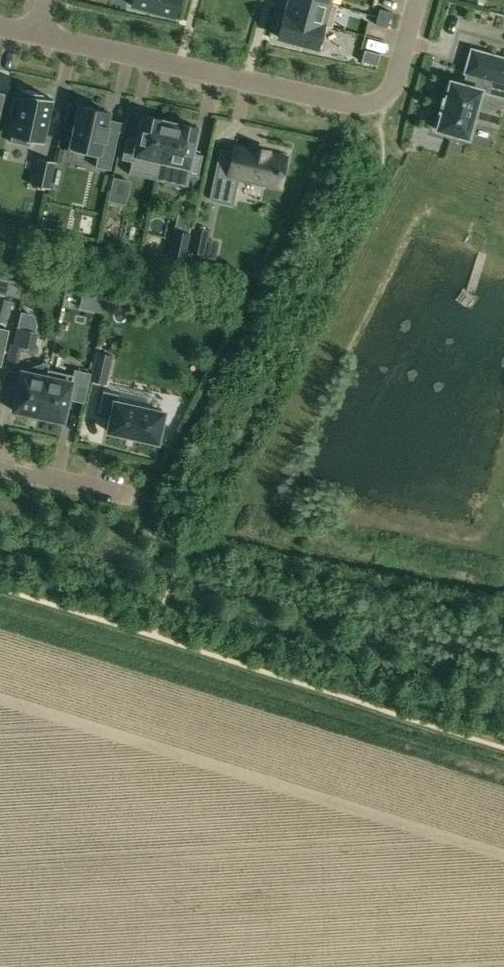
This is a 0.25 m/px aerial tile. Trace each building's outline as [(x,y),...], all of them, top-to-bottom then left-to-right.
[(128,3),(174,15),(175,10),(178,10),(180,0),(128,0),(128,3)] [(283,13),(332,26),(337,6),(317,0),(290,0),(286,13),(284,13),(283,13)] [(380,9),(378,17),(389,20),(391,12),(380,9)] [(280,17),(276,30),(279,31),(277,36),(321,48),(327,26),(332,27),(332,26),(283,13),(282,18),(280,17)] [(378,17),(376,24),(387,27),(389,20),(378,17)] [(437,129),(468,138),(485,78),(503,83),(503,58),(472,49),(465,72),(468,73),(465,85),(451,81),(445,99),(444,99),(443,101),(445,101),(443,109),(441,108),(441,111),(442,111),(437,129)] [(365,50),(362,61),(377,65),(380,54),(365,50)] [(13,98),(10,115),(16,116),(10,142),(30,146),(31,140),(43,142),(52,98),(41,96),(42,93),(22,88),(19,99),(13,98)] [(80,105),(70,151),(98,157),(95,167),(110,170),(119,130),(108,128),(108,126),(106,125),(109,112),(80,105)] [(127,138),(122,159),(160,167),(157,179),(160,167),(170,122),(161,120),(161,119),(143,115),(137,140),(127,138)] [(160,167),(157,179),(158,179),(160,168),(198,176),(203,155),(192,152),(198,127),(180,123),(179,124),(170,122),(160,167)] [(221,150),(210,199),(232,204),(238,177),(280,186),(286,158),(267,154),(268,151),(253,147),(252,151),(235,147),(234,153),(221,150)] [(39,158),(33,185),(49,189),(55,161),(39,158)] [(114,177),(109,197),(125,200),(129,181),(114,177)] [(43,217),(41,227),(56,230),(58,220),(43,217)] [(196,228),(191,250),(203,253),(208,231),(196,228)] [(175,230),(170,256),(184,259),(189,233),(175,230)] [(9,279),(5,294),(20,298),(24,283),(9,279)] [(4,350),(9,329),(0,327),(0,349),(4,350)] [(18,328),(15,344),(31,348),(34,332),(18,328)] [(10,349),(6,368),(11,369),(12,365),(17,363),(19,351),(10,349)] [(97,356),(92,377),(104,380),(108,359),(97,356)] [(22,368),(13,410),(38,415),(48,369),(50,363),(42,362),(41,366),(30,369),(22,368)] [(48,369),(38,415),(63,421),(68,399),(84,402),(91,373),(75,369),(73,374),(48,369)] [(103,391),(99,412),(112,415),(109,429),(108,429),(108,431),(110,431),(123,434),(123,435),(140,439),(140,437),(156,441),(158,442),(158,440),(163,414),(164,414),(164,412),(162,412),(116,402),(118,394),(103,391)] [(139,449),(158,453),(160,443),(141,439),(139,449)]
